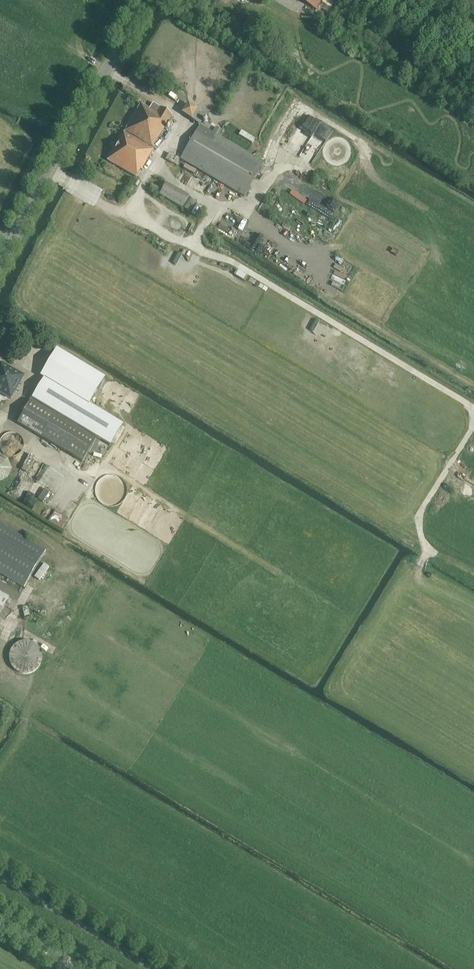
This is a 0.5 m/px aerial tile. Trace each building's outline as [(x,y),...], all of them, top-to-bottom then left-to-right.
[(323,0),(299,0),(317,10),(323,0)] [(153,103),(149,109),(140,103),(124,131),(153,148),(173,116),(160,107),(153,103)] [(198,109),(188,103),(181,114),(191,120),(200,126),(180,158),(180,159),(244,197),(264,163),(201,125),(208,113),(199,107),(198,109)] [(239,135),(252,143),(255,139),(241,131),(239,135)] [(142,170),(154,150),(124,132),(107,161),(136,178),(141,170),(142,170)] [(180,158),(169,152),(165,159),(176,165),(180,159),(180,158)] [(190,213),(196,202),(189,198),(190,197),(166,183),(166,184),(155,177),(148,188),(159,194),(159,195),(183,209),(190,213)] [(45,377),(32,397),(108,443),(120,422),(88,402),(103,377),(57,349),(41,375),(45,377)] [(0,365),(0,393),(0,394),(9,399),(11,400),(25,376),(2,362),(0,365)] [(19,441),(18,439),(17,436),(15,433),(11,431),(9,430),(7,430),(3,430),(0,431),(0,432),(0,451),(1,452),(4,453),(6,453),(8,453),(11,453),(14,450),(16,449),(17,446),(18,444),(18,442),(19,441)] [(43,502),(50,492),(45,489),(38,499),(43,502)] [(46,551),(0,524),(0,573),(24,588),(46,551)] [(9,597),(0,592),(0,613),(9,597)] [(34,655),(33,652),(32,649),(31,646),(29,644),(26,642),(24,641),(21,640),(18,640),(16,640),(12,641),(9,643),(7,645),(6,647),(4,649),(3,653),(3,655),(3,658),(4,661),(6,664),(8,666),(10,668),(12,669),(15,670),(19,670),(21,670),(24,669),(27,668),(29,666),(31,664),(32,661),(33,658),(34,655)]
